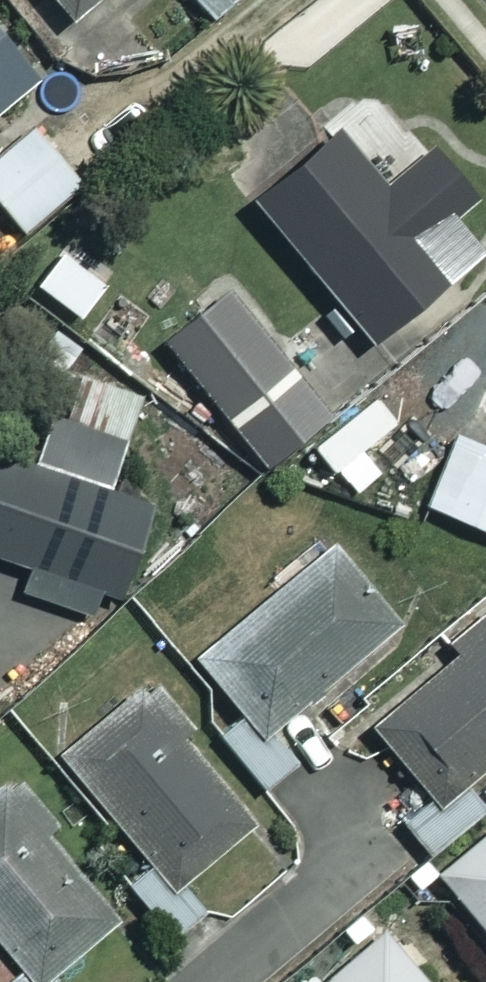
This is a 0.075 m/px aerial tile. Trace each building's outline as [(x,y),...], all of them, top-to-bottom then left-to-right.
[(61,13),(79,0),(51,0),(61,13)] [(0,36),(0,102),(32,77),(0,36)] [(417,153),(365,92),(244,195),(369,340),(478,246),(444,206),(466,187),(428,143),(417,153)] [(0,135),(0,207),(17,231),(76,187),(24,117),(0,135)] [(103,278),(56,247),(32,283),(78,315),(103,278)] [(334,404),(220,284),(156,344),(270,464),(334,404)] [(457,433),(425,503),(485,531),(485,446),(457,433)] [(0,447),(0,567),(43,581),(77,472),(0,447)] [(390,623),(324,544),(190,656),(228,700),(205,718),(262,786),(292,760),(265,728),(390,623)] [(368,728),(430,796),(485,745),(485,621),(368,728)] [(246,820),(135,691),(57,758),(169,887),(246,820)] [(480,810),(456,778),(400,820),(425,852),(480,810)] [(6,782),(0,787),(0,946),(29,981),(112,915),(6,782)] [(434,871),(485,932),(485,827),(434,871)] [(374,935),(318,981),(414,981),(374,935)]
